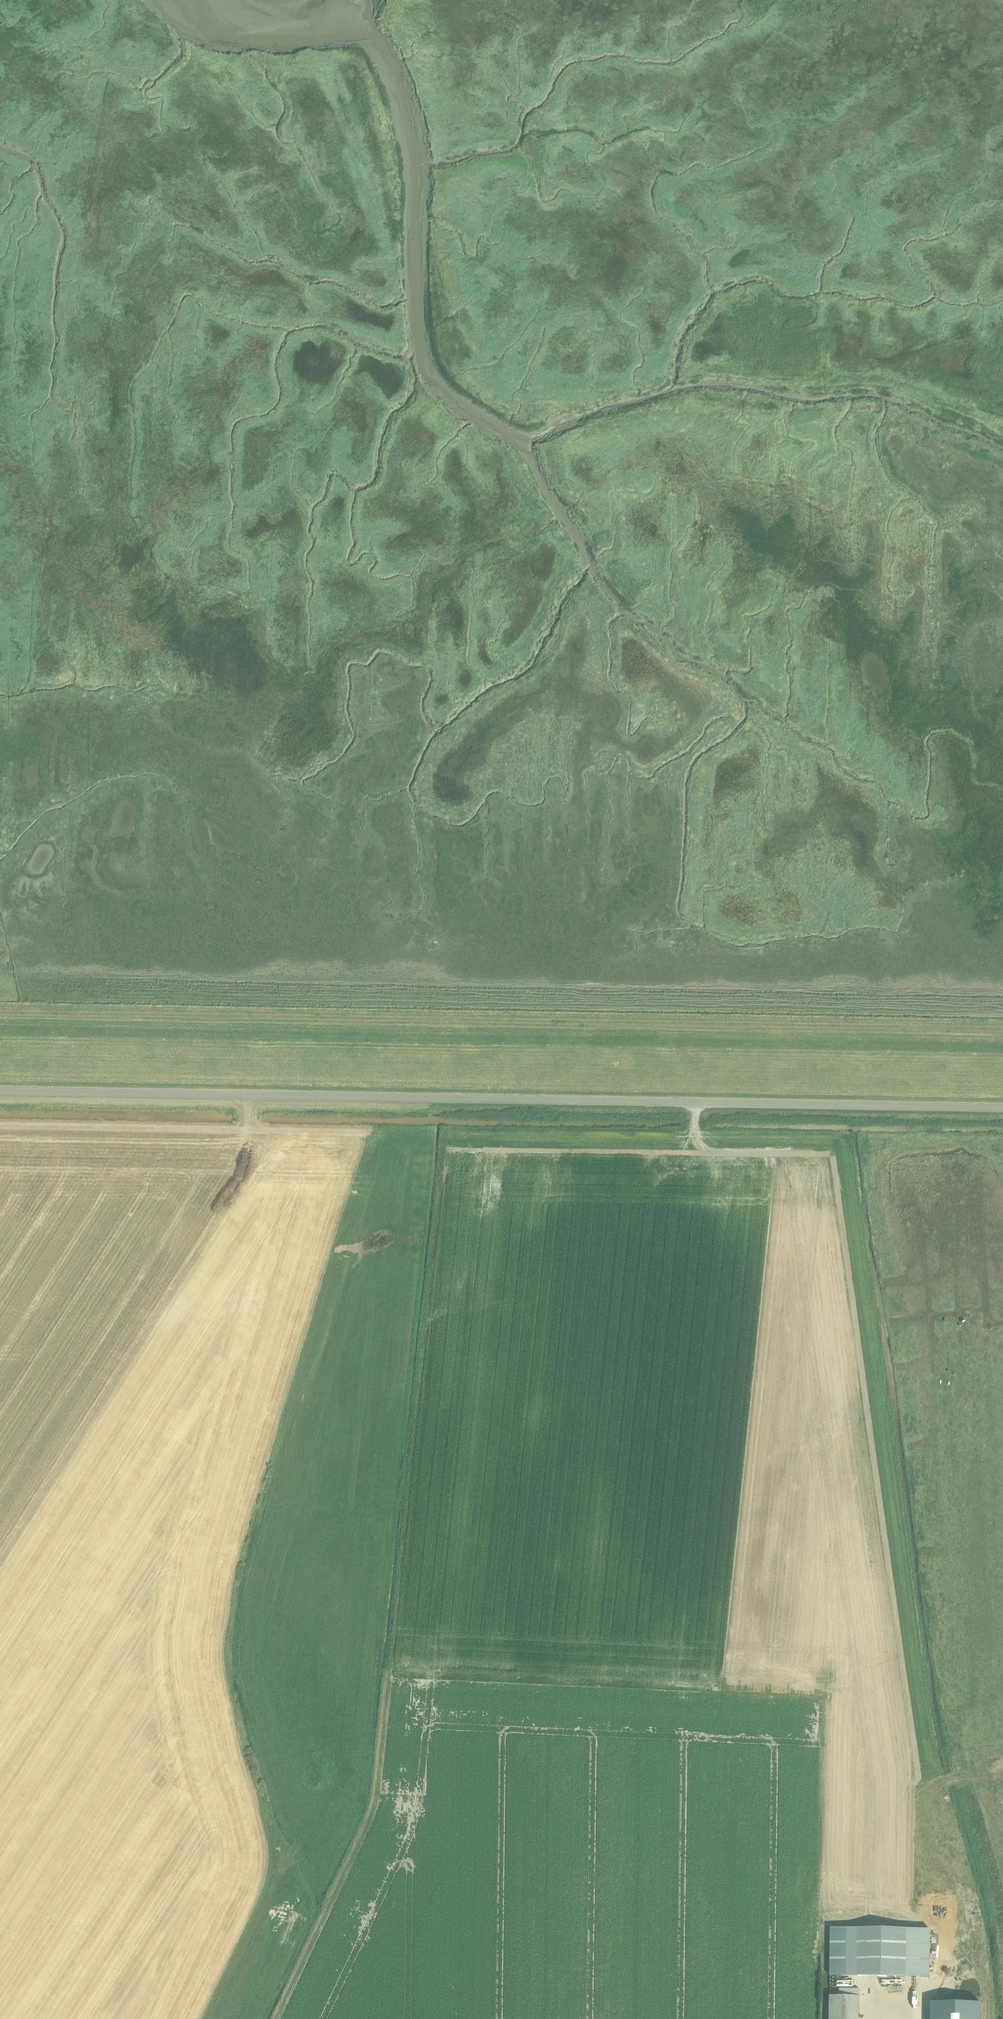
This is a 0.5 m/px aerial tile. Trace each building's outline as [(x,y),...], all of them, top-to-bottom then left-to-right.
[(858,1929),(831,1928),(830,1976),(858,1977),(906,1977),(929,1977),(929,1975),(930,1929),(906,1929),(858,1929)] [(859,1989),(839,1989),(839,1996),(829,1996),(829,2018),(859,2018),(859,1989)] [(931,2002),(931,2018),(981,2018),(981,2003),(944,2003),(931,2002)]
